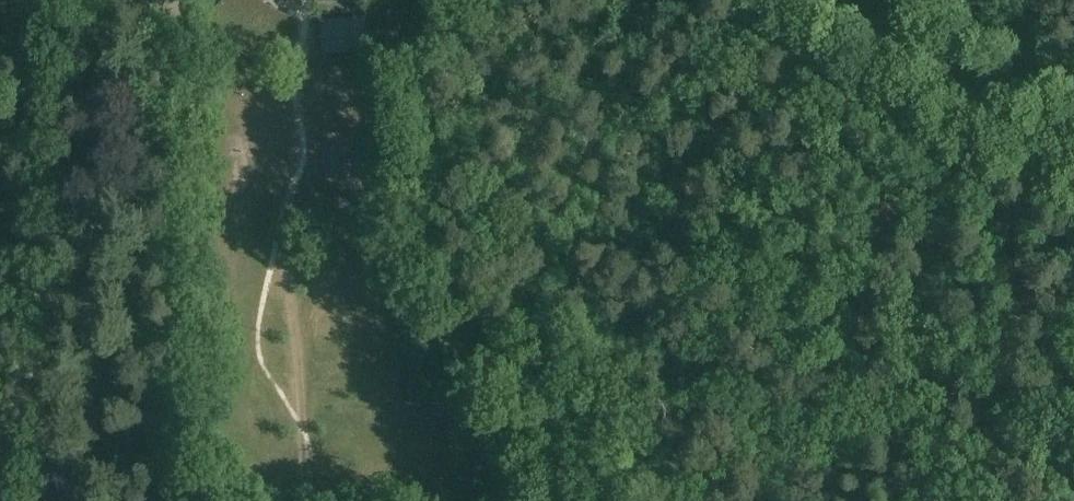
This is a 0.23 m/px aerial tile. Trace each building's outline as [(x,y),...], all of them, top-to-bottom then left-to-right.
[(219,8),(232,21),(246,32),(261,41),(278,48),(289,19),(275,12),(264,6),(256,0),(228,0),(219,8)]
